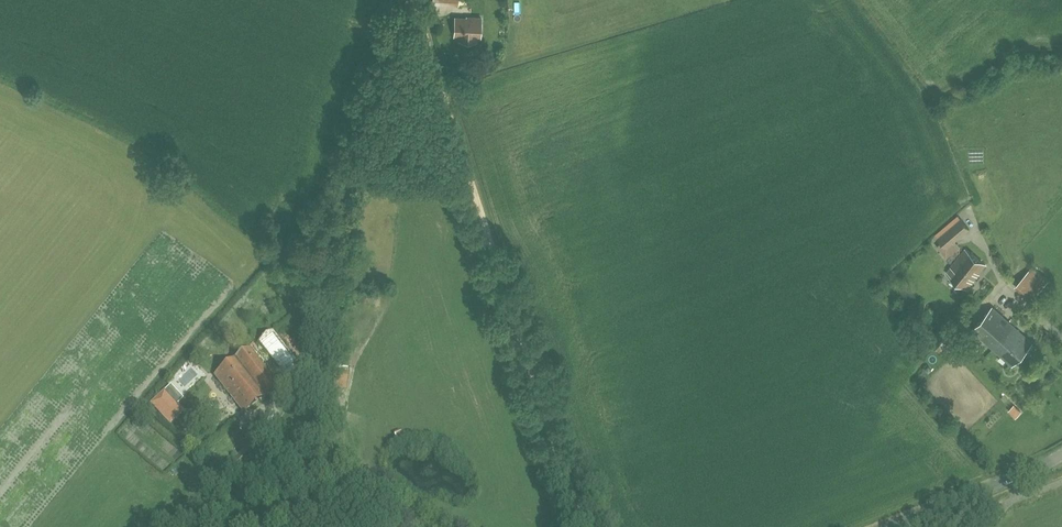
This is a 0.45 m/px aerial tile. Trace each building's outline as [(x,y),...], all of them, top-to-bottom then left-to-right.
[(480,37),(481,36),(481,18),(470,17),(470,19),(455,18),(454,35),(460,35),(460,40),(476,41),(476,36),(480,37)] [(992,215),(1002,211),(1000,206),(990,210),(992,215)] [(938,238),(946,248),(969,229),(961,218),(938,238)] [(967,289),(986,265),(965,248),(946,272),(967,289)] [(1031,301),(1049,281),(1032,266),(1014,286),(1031,301)] [(1032,343),(992,307),(972,329),(1012,365),(1032,343)] [(926,322),(931,318),(926,311),(921,314),(926,322)] [(274,331),(259,342),(289,380),(303,369),(274,331)] [(250,348),(215,376),(244,414),(280,386),(250,348)] [(349,371),(335,370),(334,379),(348,381),(349,371)] [(178,404),(165,391),(165,390),(150,404),(170,425),(184,411),(178,404)] [(1011,408),(1018,415),(1021,412),(1014,405),(1011,408)] [(277,517),(270,525),(272,526),(286,526),(288,525),(277,517)]
